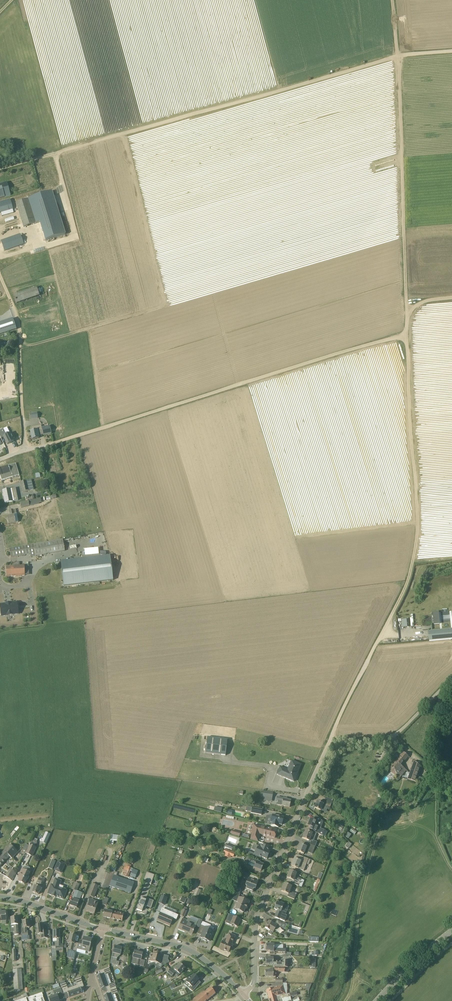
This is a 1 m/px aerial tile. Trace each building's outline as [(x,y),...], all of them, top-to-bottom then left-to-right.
[(12,195),(8,182),(0,184),(0,198),(12,195)] [(45,241),(65,234),(52,191),(28,199),(36,223),(40,222),(45,241)] [(13,209),(10,199),(3,201),(6,211),(13,209)] [(23,227),(36,223),(33,215),(28,199),(16,203),(23,227)] [(24,244),(20,234),(1,241),(4,251),(24,244)] [(0,323),(0,335),(16,329),(13,318),(0,323)] [(30,431),(32,440),(39,438),(38,436),(43,435),(43,436),(51,434),(50,426),(41,427),(41,425),(31,427),(32,431),(30,431)] [(0,431),(0,437),(1,439),(3,438),(7,445),(14,441),(10,433),(6,435),(3,429),(0,431)] [(0,468),(0,475),(2,480),(19,475),(16,463),(8,465),(8,466),(3,467),(0,468)] [(31,480),(20,482),(22,492),(34,489),(31,480)] [(15,488),(2,490),(5,503),(13,501),(18,500),(15,488)] [(21,508),(34,505),(33,500),(31,500),(20,503),(21,508)] [(15,509),(9,510),(10,516),(7,517),(8,524),(15,523),(18,522),(16,513),(15,509)] [(132,531),(107,534),(110,556),(113,580),(138,577),(132,531)] [(65,551),(63,539),(28,546),(30,554),(30,557),(65,551)] [(10,558),(30,554),(28,546),(9,550),(10,558)] [(113,580),(110,556),(61,562),(63,583),(63,586),(64,586),(66,586),(113,580)] [(25,573),(24,565),(19,566),(19,563),(11,563),(12,567),(6,567),(7,577),(25,575),(25,573)] [(0,605),(0,606),(1,616),(19,614),(17,602),(0,605)] [(451,639),(451,629),(429,631),(429,641),(451,639)] [(227,739),(207,737),(205,753),(225,755),(227,739)] [(401,766),(408,757),(403,752),(389,769),(400,778),(406,770),(401,766)] [(301,765),(292,761),(287,770),(280,767),(277,774),(284,777),(294,781),(301,765)] [(415,762),(414,761),(407,779),(416,782),(421,767),(415,762)] [(282,805),(282,806),(290,807),(291,801),(287,800),(287,799),(281,798),(279,805),(282,805)] [(330,808),(331,805),(333,800),(328,798),(325,805),(323,804),(317,802),(314,808),(321,810),(322,807),(324,807),(325,806),(330,808)] [(284,818),(272,815),(271,823),(270,826),(278,828),(279,826),(279,824),(282,825),(282,822),(283,822),(284,820),(283,819),(284,818)] [(310,829),(310,830),(313,831),(317,833),(322,836),(325,829),(321,828),(321,827),(315,825),(317,822),(310,819),(307,826),(310,827),(310,829)] [(259,837),(259,834),(275,838),(277,831),(254,825),(250,840),(258,841),(259,838),(259,837)] [(340,825),(337,828),(341,831),(340,832),(343,835),(346,829),(344,828),(344,827),(340,825)] [(315,847),(317,843),(317,842),(314,841),(317,833),(313,831),(312,833),(305,831),(302,838),(311,842),(310,845),(315,847)] [(34,842),(32,840),(26,853),(32,856),(36,848),(35,847),(37,844),(34,842)] [(10,856),(12,859),(18,852),(10,844),(0,855),(0,867),(10,856)] [(270,848),(261,844),(260,848),(258,847),(255,855),(261,857),(267,859),(270,852),(268,851),(270,848)] [(308,848),(306,847),(300,844),(297,852),(305,854),(306,851),(312,854),(315,847),(310,845),(308,848)] [(228,855),(231,856),(233,857),(235,853),(235,852),(232,851),(231,852),(230,851),(224,849),(223,853),(226,854),(228,855)] [(297,860),(296,859),(294,859),(291,866),(304,871),(308,859),(299,855),(297,860)] [(260,863),(260,862),(250,858),(251,858),(247,857),(245,862),(248,864),(248,865),(254,867),(254,868),(261,871),(264,865),(260,863)] [(54,870),(61,873),(65,864),(58,861),(54,870)] [(128,878),(129,876),(135,878),(137,873),(131,871),(130,871),(131,868),(130,868),(126,866),(124,871),(123,875),(128,878)] [(30,873),(22,869),(18,877),(20,878),(18,881),(24,884),(27,879),(28,879),(29,878),(28,876),(30,873)] [(287,878),(288,878),(290,879),(289,882),(299,886),(301,879),(295,877),(296,873),(290,871),(287,878)] [(154,875),(147,872),(143,882),(151,884),(154,875)] [(245,876),(247,875),(249,876),(248,879),(245,886),(246,886),(245,890),(252,892),(253,890),(254,889),(255,889),(258,882),(257,882),(259,878),(244,872),(243,876),(245,876)] [(39,891),(40,892),(45,878),(39,876),(36,886),(34,885),(32,892),(38,895),(39,891)] [(113,876),(109,887),(130,894),(134,883),(113,876)] [(55,878),(53,885),(51,884),(48,894),(52,895),(52,896),(55,898),(56,897),(63,899),(67,890),(63,889),(64,887),(60,885),(61,881),(55,878)] [(93,884),(88,896),(94,898),(98,887),(93,884)] [(281,891),(289,894),(290,895),(289,897),(294,899),(296,894),(290,891),(291,887),(284,884),(281,891)] [(82,893),(81,893),(79,892),(77,896),(74,895),(70,905),(77,908),(82,893)] [(161,895),(158,903),(164,906),(167,898),(161,895)] [(246,909),(249,902),(239,897),(237,901),(238,902),(235,909),(243,913),(245,908),(246,909)] [(145,898),(145,900),(141,899),(139,905),(140,906),(138,912),(146,915),(148,910),(147,910),(145,909),(145,908),(146,908),(146,906),(151,907),(151,908),(154,901),(153,901),(152,903),(146,900),(147,899),(145,898)] [(89,903),(86,911),(94,914),(98,902),(94,901),(93,905),(89,903)] [(277,910),(276,914),(275,917),(285,921),(287,916),(281,913),(282,910),(287,912),(289,907),(284,905),(284,904),(280,903),(280,904),(277,903),(274,909),(277,910)] [(122,921),(122,920),(124,914),(104,910),(103,917),(122,921)] [(170,926),(173,918),(160,912),(157,920),(170,926)] [(240,919),(233,916),(229,914),(225,923),(232,926),(233,925),(237,927),(240,919)] [(14,931),(14,935),(19,935),(17,917),(11,918),(11,926),(10,926),(10,932),(14,931)] [(192,934),(193,932),(194,930),(195,926),(187,922),(187,921),(183,919),(178,929),(185,932),(185,931),(192,934)] [(28,936),(28,931),(27,932),(26,928),(29,928),(29,921),(22,921),(23,928),(21,928),(21,937),(28,936)] [(269,921),(265,928),(273,932),(275,929),(277,926),(274,924),(269,921)] [(47,931),(44,931),(43,924),(36,925),(37,934),(40,934),(41,939),(48,938),(47,931)] [(214,931),(213,930),(214,928),(210,926),(209,929),(200,925),(197,934),(201,935),(200,937),(203,939),(203,940),(206,941),(206,940),(209,941),(214,931)] [(55,947),(59,947),(59,951),(63,951),(63,944),(60,945),(60,935),(59,931),(53,931),(53,939),(55,939),(57,939),(57,941),(55,941),(55,947)] [(75,956),(77,948),(78,945),(74,944),(76,936),(70,934),(68,942),(70,943),(67,954),(75,956)] [(234,939),(228,936),(225,943),(222,941),(219,949),(221,949),(220,950),(223,951),(224,950),(228,952),(230,949),(232,949),(233,946),(231,945),(234,939)] [(79,940),(78,945),(77,948),(89,951),(89,948),(90,948),(92,940),(91,939),(91,938),(88,938),(84,938),(83,941),(79,940)] [(270,952),(278,952),(283,952),(283,949),(278,949),(278,948),(274,948),(274,944),(266,944),(266,951),(270,951),(270,952)] [(114,946),(112,953),(110,963),(115,965),(117,958),(120,955),(120,956),(122,948),(114,946)] [(134,951),(131,964),(144,967),(145,961),(141,960),(143,954),(134,951)] [(150,957),(149,961),(160,964),(161,959),(159,958),(160,956),(151,954),(150,956),(150,957)] [(277,962),(273,962),(273,958),(266,958),(265,964),(269,964),(269,965),(273,965),(273,967),(282,967),(288,967),(288,961),(282,961),(277,961),(277,962)] [(176,966),(174,969),(176,971),(174,973),(178,976),(180,974),(185,968),(180,964),(177,967),(176,966)] [(275,972),(284,973),(285,968),(274,967),(274,969),(269,969),(269,970),(265,970),(265,977),(275,977),(275,972)] [(97,977),(99,983),(107,980),(105,975),(111,973),(109,968),(100,971),(101,971),(101,973),(102,973),(101,974),(97,976),(97,977)] [(21,969),(13,970),(14,990),(23,989),(21,969)] [(199,985),(196,982),(198,979),(196,977),(197,977),(195,975),(194,976),(193,975),(191,978),(190,977),(184,984),(193,992),(199,985)] [(78,985),(73,987),(76,995),(81,993),(82,993),(80,988),(81,987),(84,987),(81,978),(76,980),(78,985)] [(107,980),(99,983),(101,988),(101,989),(106,987),(107,988),(107,991),(116,988),(114,983),(109,985),(107,980)] [(66,983),(61,985),(64,994),(66,993),(67,993),(69,998),(70,997),(76,995),(73,987),(68,989),(66,983)] [(269,998),(272,997),(276,996),(282,995),(285,994),(283,986),(283,983),(275,983),(276,988),(267,990),(269,998)] [(49,998),(50,1000),(59,1000),(64,999),(61,988),(53,991),(55,996),(49,998)] [(105,1000),(109,1000),(114,999),(112,995),(118,993),(116,988),(107,991),(108,993),(109,993),(108,994),(104,996),(104,997),(105,1000)] [(191,1000),(206,1000),(209,999),(215,993),(211,988),(204,993),(203,992),(191,1000)]
